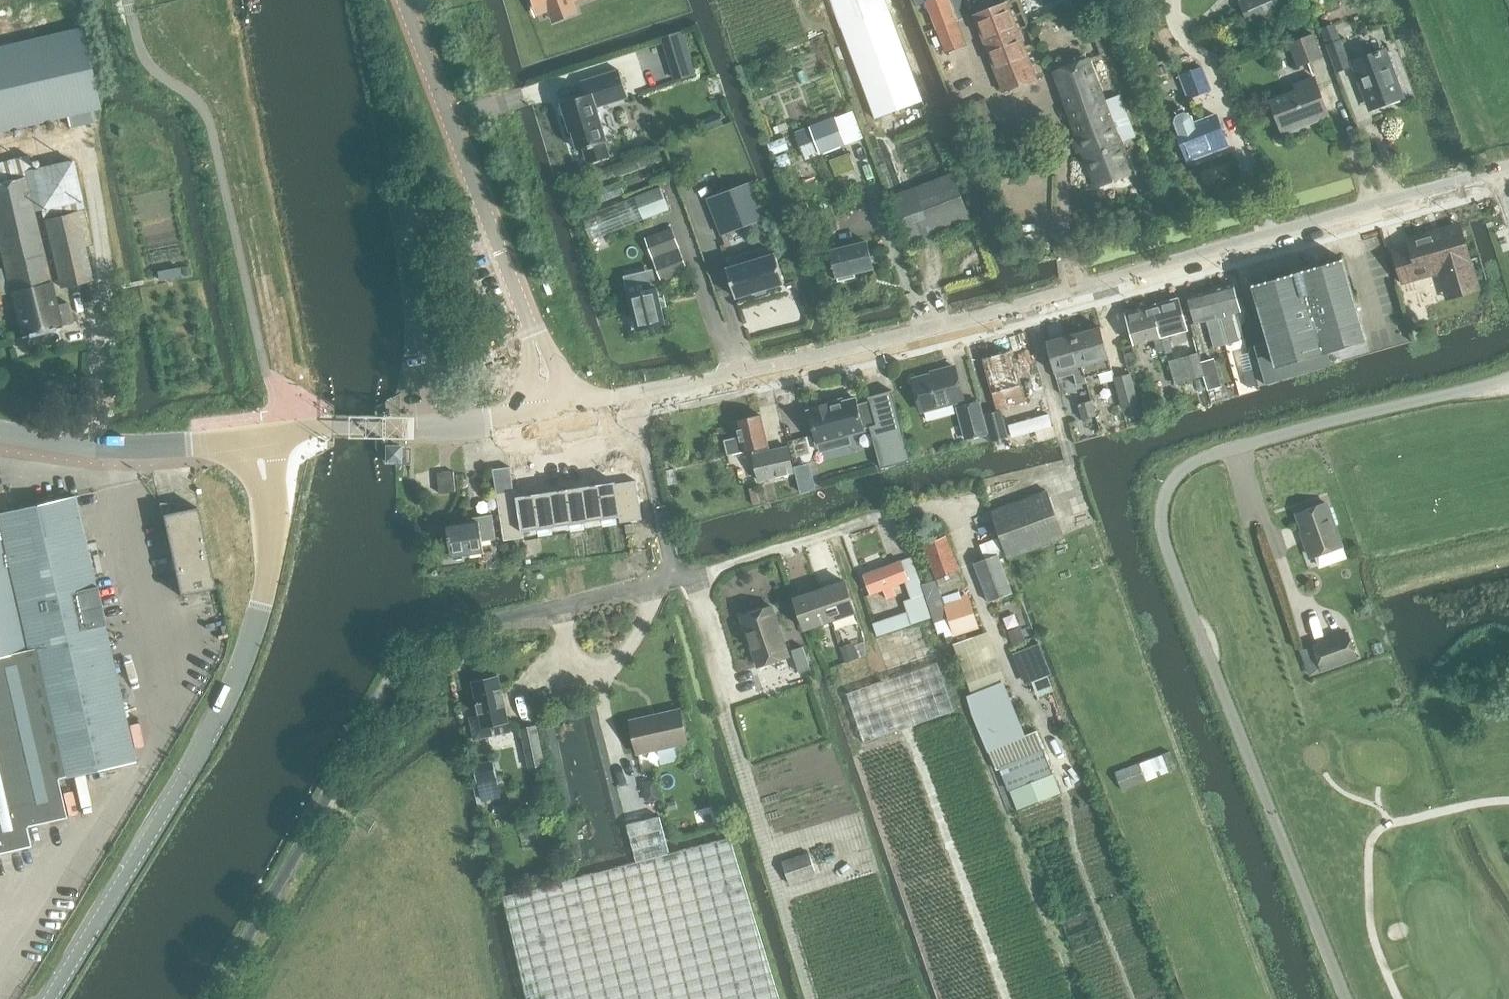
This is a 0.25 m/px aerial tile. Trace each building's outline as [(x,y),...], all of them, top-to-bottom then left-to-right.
[(535,18),(549,13),(553,23),(580,13),(576,3),(585,0),(528,0),(535,18)] [(841,28),(890,10),(886,0),(831,0),(841,28)] [(936,30),(946,53),(967,45),(958,22),(949,0),(927,0),(925,1),(936,30)] [(1292,0),(1240,0),(1238,1),(1248,25),(1295,6),(1292,0)] [(1002,93),(1038,79),(1008,1),(972,15),(1002,93)] [(890,10),(841,28),(874,118),(923,100),(890,10)] [(1334,22),(1320,27),(1326,44),(1337,72),(1350,67),(1340,39),(1334,22)] [(66,115),(69,127),(93,121),(90,109),(99,107),(80,29),(20,43),(17,30),(0,33),(0,130),(66,115)] [(661,37),(665,50),(687,44),(683,31),(661,37)] [(1297,67),(1323,57),(1314,33),(1288,43),(1297,67)] [(1370,109),(1403,97),(1384,48),(1352,60),(1370,109)] [(1106,99),(1090,57),(1081,60),(1080,59),(1062,67),(1060,68),(1051,72),(1096,187),(1134,172),(1122,141),(1136,136),(1119,94),(1106,99)] [(1188,99),(1189,99),(1212,90),(1203,66),(1179,75),(1188,99)] [(608,141),(597,106),(612,102),(610,94),(625,89),(619,69),(580,82),(585,95),(561,103),(571,132),(572,131),(578,150),(583,148),(588,163),(610,157),(605,141),(608,141)] [(1283,134),(1329,116),(1314,76),(1293,84),(1295,89),(1270,99),(1283,134)] [(1195,122),(1192,115),(1185,111),(1177,114),(1174,118),(1174,123),(1188,160),(1228,145),(1216,114),(1195,122)] [(804,160),(846,143),(836,116),(793,132),(804,160)] [(910,241),(970,218),(953,173),(893,196),(910,241)] [(10,292),(21,336),(73,323),(69,308),(67,301),(57,304),(36,220),(25,177),(0,183),(0,253),(3,265),(0,266),(0,294),(10,292)] [(708,199),(722,235),(767,218),(753,182),(708,199)] [(660,186),(582,217),(591,240),(669,210),(660,186)] [(1481,290),(1460,222),(1407,238),(1409,246),(1392,251),(1403,285),(1438,274),(1446,301),(1481,290)] [(671,226),(644,236),(661,282),(688,272),(671,226)] [(839,282),(856,277),(855,272),(873,268),(867,240),(831,249),(839,282)] [(759,258),(757,251),(742,255),(744,263),(727,268),(736,297),(754,292),(754,293),(767,289),(767,288),(785,283),(776,253),(759,258)] [(1320,354),(1367,340),(1343,259),(1252,285),(1269,345),(1255,349),(1265,385),(1324,367),(1320,354)] [(1211,289),(1221,326),(1226,344),(1240,341),(1232,314),(1241,312),(1234,283),(1211,289)] [(637,329),(665,323),(657,287),(629,293),(637,329)] [(1211,289),(1188,295),(1196,324),(1208,321),(1210,329),(1215,347),(1226,344),(1221,326),(1211,289)] [(1179,298),(1151,305),(1164,351),(1165,354),(1174,351),(1170,340),(1173,339),(1171,335),(1188,331),(1179,298)] [(1157,353),(1164,351),(1151,305),(1125,313),(1134,345),(1154,340),(1157,353)] [(1074,334),(1083,372),(1085,378),(1112,370),(1101,327),(1074,334)] [(1071,375),(1083,372),(1074,334),(1047,342),(1055,374),(1069,370),(1071,375)] [(1181,357),(1168,360),(1176,384),(1183,382),(1188,397),(1209,391),(1209,390),(1201,362),(1198,352),(1195,340),(1178,345),(1181,357)] [(1024,349),(1001,355),(1013,397),(1031,392),(1035,408),(1048,405),(1039,374),(1032,376),(1024,349)] [(1013,397),(1001,355),(1001,357),(979,363),(985,387),(977,389),(980,400),(986,421),(999,418),(995,402),(1013,397)] [(1201,362),(1209,390),(1221,386),(1214,358),(1201,362)] [(922,413),(965,402),(955,365),(940,369),(940,371),(912,379),(922,413)] [(1122,409),(1139,404),(1130,373),(1114,377),(1122,409)] [(811,408),(808,409),(816,440),(833,436),(835,445),(850,441),(848,431),(864,427),(864,426),(870,424),(881,467),(911,459),(892,389),(868,395),(869,398),(858,401),(856,396),(831,403),(830,399),(810,405),(811,408)] [(965,440),(989,433),(986,421),(980,400),(956,406),(965,440)] [(1082,420),(1097,415),(1092,400),(1077,404),(1082,420)] [(770,450),(769,446),(762,415),(737,420),(741,436),(724,440),(728,456),(751,451),(758,481),(794,473),(788,446),(770,450)] [(385,445),(385,461),(395,461),(396,461),(396,462),(400,462),(401,445),(399,445),(385,445)] [(510,466),(493,469),(497,493),(509,491),(514,491),(510,466)] [(440,491),(456,490),(455,473),(439,474),(440,491)] [(636,480),(616,483),(618,496),(638,493),(636,480)] [(615,481),(582,486),(588,521),(619,516),(621,516),(620,509),(618,496),(616,483),(615,481)] [(582,486),(550,491),(555,526),(588,521),(582,486)] [(753,504),(760,503),(756,487),(749,489),(753,504)] [(1008,558),(1065,537),(1047,490),(991,511),(1008,558)] [(509,491),(497,493),(498,501),(510,499),(509,491)] [(550,491),(517,497),(522,529),(522,531),(523,531),(555,526),(550,491)] [(638,493),(618,496),(620,509),(640,506),(638,493)] [(30,845),(25,826),(66,817),(56,778),(134,759),(74,497),(0,513),(0,853),(30,845)] [(510,499),(498,501),(499,509),(512,507),(510,499)] [(1327,503),(1297,514),(1301,525),(1306,540),(1307,541),(1311,540),(1320,567),(1347,558),(1327,503)] [(621,516),(619,516),(620,522),(626,522),(642,519),(640,506),(620,509),(621,516)] [(512,507),(499,509),(500,517),(513,515),(512,507)] [(162,515),(179,594),(214,588),(196,508),(162,515)] [(453,557),(485,552),(483,541),(497,539),(493,514),(478,516),(479,521),(448,526),(453,557)] [(513,515),(500,517),(501,524),(514,522),(513,515)] [(514,522),(501,524),(503,532),(515,530),(514,522)] [(626,524),(625,524),(626,533),(627,533),(635,532),(634,523),(626,524)] [(515,530),(503,532),(504,540),(524,537),(523,531),(522,531),(522,529),(515,530)] [(946,536),(924,544),(944,594),(966,586),(946,536)] [(989,601),(1013,592),(999,554),(975,563),(989,601)] [(901,560),(864,574),(872,595),(884,590),(888,599),(897,596),(894,586),(907,581),(912,598),(904,601),(908,611),(907,611),(873,623),(877,635),(911,624),(931,617),(923,594),(925,593),(922,584),(912,556),(901,560)] [(937,579),(922,584),(925,593),(941,639),(945,637),(953,634),(954,635),(979,627),(970,597),(963,599),(960,590),(943,596),(937,579)] [(819,589),(831,622),(857,613),(846,580),(819,589)] [(831,622),(819,589),(794,598),(805,631),(831,622)] [(772,606),(742,616),(758,666),(789,655),(772,606)] [(967,696),(997,768),(1044,749),(1037,730),(1025,735),(1003,682),(1007,680),(987,632),(954,644),(972,694),(967,696)] [(1312,674),(1357,658),(1348,633),(1303,649),(1312,674)] [(1025,684),(1050,674),(1051,674),(1039,643),(1013,653),(1025,684)] [(803,646),(792,650),(800,673),(811,668),(803,646)] [(863,742),(954,710),(938,662),(847,694),(863,742)] [(479,713),(469,716),(474,741),(485,738),(482,728),(509,722),(499,676),(472,682),(479,713)] [(637,755),(689,743),(681,708),(629,719),(637,755)] [(529,767),(546,763),(538,725),(521,728),(529,767)] [(1176,768),(1169,750),(1115,771),(1123,790),(1176,768)] [(1052,773),(1045,753),(1036,756),(1035,753),(1002,766),(1011,790),(1019,811),(1061,794),(1053,773),(1052,773)] [(478,783),(498,778),(494,761),(474,766),(478,783)] [(637,861),(669,853),(660,816),(628,825),(637,861)] [(669,853),(637,861),(503,895),(528,998),(780,998),(731,837),(669,853)] [(790,885),(817,875),(809,851),(782,860),(790,885)]
